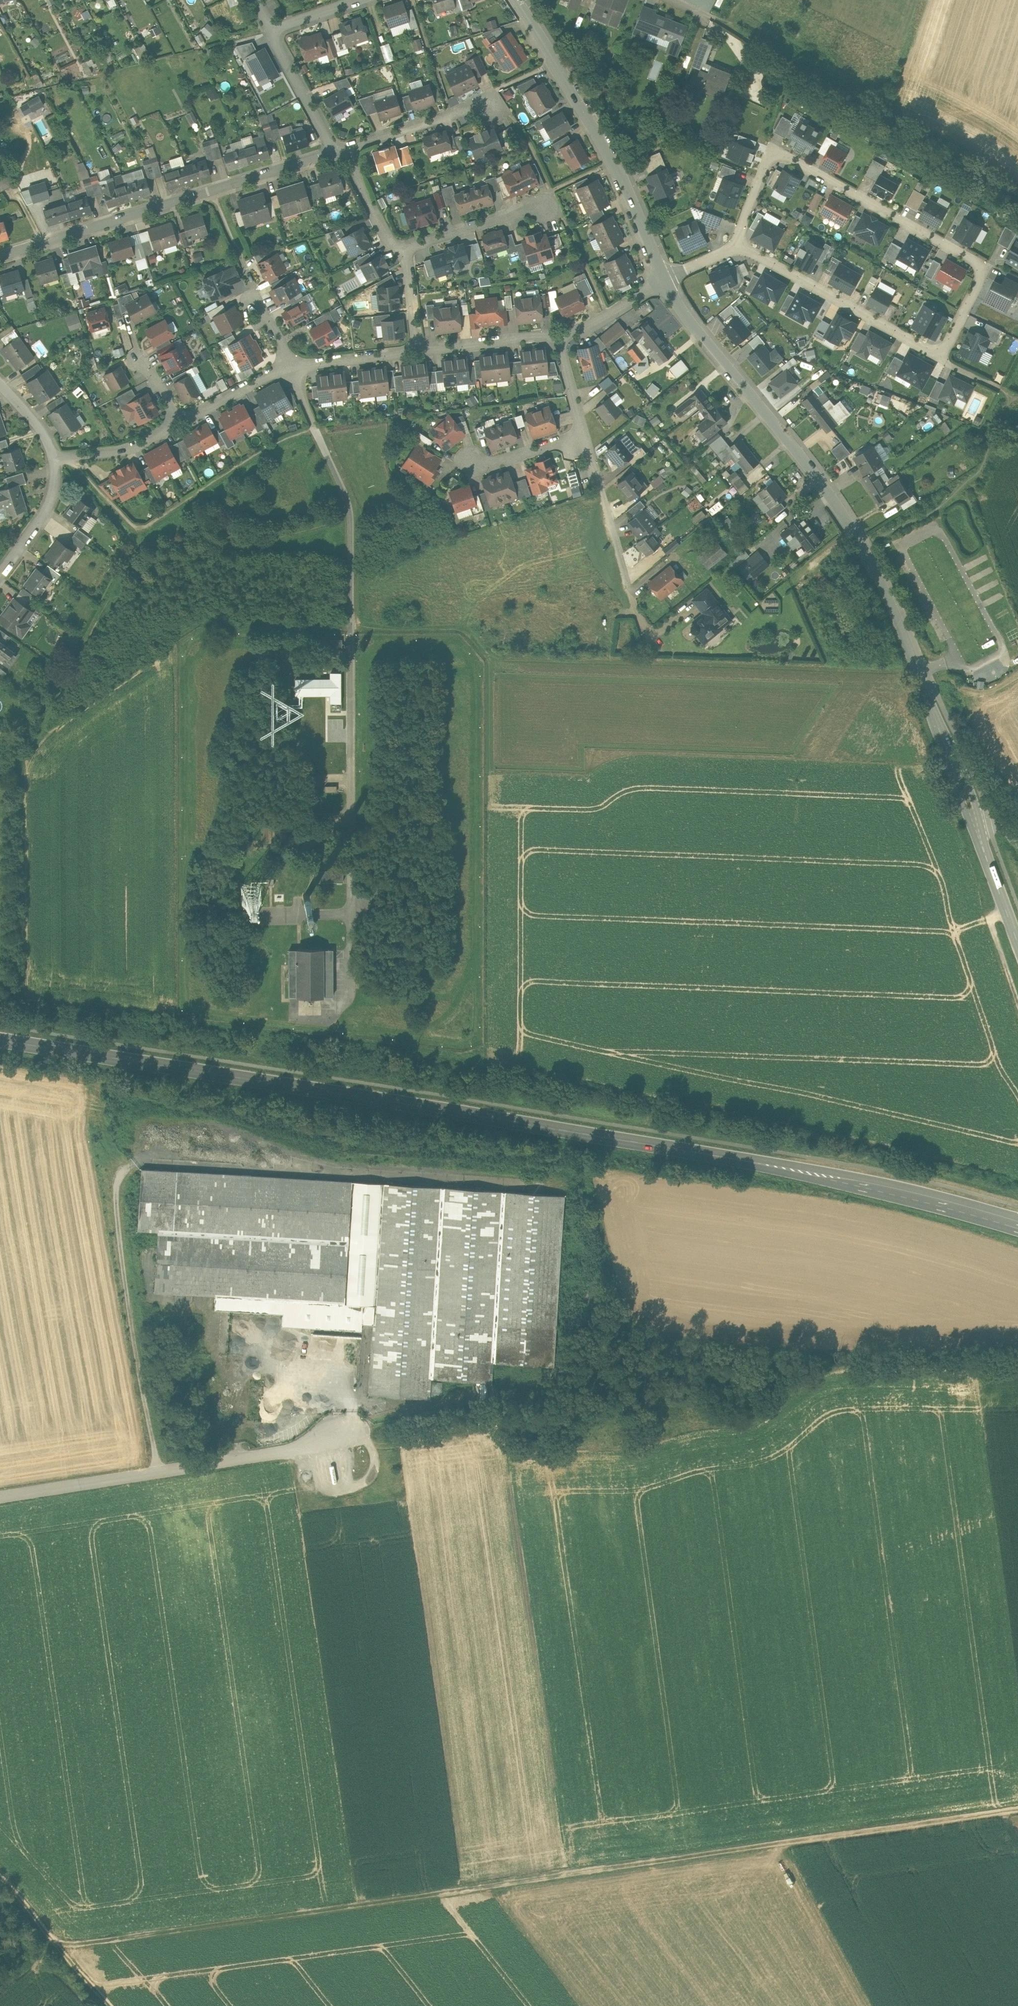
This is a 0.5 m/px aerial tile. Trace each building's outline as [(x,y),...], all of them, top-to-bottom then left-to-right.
[(437,11),(454,6),(453,0),(434,0),(437,11)] [(454,6),(456,12),(462,10),(459,0),(453,0),(454,6)] [(462,10),(474,7),(472,0),(468,2),(467,0),(459,0),(462,10)] [(568,1),(567,6),(577,10),(581,0),(565,0),(568,1)] [(592,17),(601,21),(604,15),(605,16),(606,13),(610,15),(609,16),(618,19),(625,0),(598,0),(592,17)] [(402,2),(383,8),(389,26),(408,20),(405,11),(402,2)] [(412,8),(405,11),(408,20),(411,30),(418,28),(412,8)] [(687,27),(655,15),(652,22),(649,32),(663,37),(662,38),(664,39),(665,36),(672,39),(667,52),(676,56),(687,27)] [(652,22),(639,16),(632,34),(646,39),(649,32),(652,22)] [(359,17),(351,20),(352,22),(340,26),(342,31),(346,44),(347,44),(366,37),(365,33),(367,33),(368,30),(366,25),(364,24),(362,25),(359,17)] [(485,22),(488,30),(498,27),(495,19),(485,22)] [(200,28),(209,37),(216,31),(208,22),(200,28)] [(488,30),(483,32),(491,45),(506,35),(500,26),(498,27),(488,30)] [(342,31),(332,34),(333,38),(337,51),(348,48),(347,44),(346,44),(342,31)] [(526,57),(510,32),(506,35),(491,45),(490,46),(505,69),(508,69),(526,57)] [(310,37),(307,36),(302,38),(301,40),(299,40),(306,59),(307,59),(307,61),(318,57),(318,55),(326,52),(327,52),(323,41),(320,33),(310,37)] [(412,39),(415,52),(423,50),(420,37),(412,39)] [(714,42),(703,37),(701,42),(699,47),(710,51),(714,42)] [(338,55),(337,51),(333,38),(323,41),(327,52),(326,52),(328,58),(332,57),(338,55)] [(243,59),(247,57),(258,51),(252,42),(236,46),(243,59)] [(381,44),(384,61),(393,59),(390,42),(381,44)] [(144,44),(139,46),(145,57),(150,54),(144,44)] [(710,51),(699,47),(692,65),(698,68),(700,62),(706,64),(710,51)] [(258,51),(247,57),(261,83),(278,74),(263,48),(258,51)] [(467,64),(455,70),(456,72),(447,76),(456,94),(477,84),(474,77),(487,71),(479,54),(466,61),(467,64)] [(341,64),(338,55),(332,57),(335,66),(341,64)] [(709,72),(701,69),(695,85),(694,86),(708,92),(711,85),(725,90),(725,92),(733,73),(712,65),(709,72)] [(347,77),(334,82),(340,92),(344,90),(352,86),(347,77)] [(534,77),(517,85),(523,94),(526,92),(538,85),(534,77)] [(421,79),(410,83),(412,90),(410,94),(414,108),(434,102),(429,85),(423,87),(421,79)] [(695,85),(686,81),(681,94),(687,92),(692,93),(694,86),(695,85)] [(538,85),(526,92),(523,94),(526,100),(525,103),(533,116),(554,103),(542,82),(538,85)] [(502,91),(506,99),(513,95),(508,87),(502,91)] [(215,88),(208,89),(209,97),(217,96),(215,88)] [(340,92),(325,100),(333,114),(339,111),(342,111),(345,110),(346,107),(352,104),(344,90),(340,92)] [(38,94),(26,101),(32,111),(44,104),(38,94)] [(373,94),(359,99),(367,115),(378,111),(375,102),(376,102),(373,94)] [(410,94),(402,97),(407,111),(414,108),(410,94)] [(376,102),(375,102),(378,111),(381,119),(401,113),(395,96),(376,102)] [(15,102),(8,106),(15,119),(22,115),(15,102)] [(261,121),(273,117),(272,112),(259,116),(261,121)] [(549,113),(534,122),(537,128),(540,129),(545,126),(544,123),(552,119),(549,113)] [(552,119),(544,123),(545,126),(552,137),(570,126),(562,113),(552,119)] [(795,122),(783,115),(774,131),(786,138),(791,128),(795,122)] [(276,120),(269,122),(271,128),(278,126),(276,120)] [(822,133),(801,121),(796,130),(791,128),(787,136),(791,139),(789,142),(797,146),(796,148),(801,151),(802,149),(810,153),(822,133)] [(269,122),(262,124),(264,131),(271,128),(269,122)] [(278,126),(271,128),(275,140),(282,138),(278,126)] [(271,128),(264,131),(268,142),(275,140),(271,128)] [(304,129),(283,135),(287,151),(308,145),(304,129)] [(494,129),(487,132),(486,130),(480,132),(489,154),(502,148),(494,129)] [(437,131),(434,132),(432,135),(424,138),(425,143),(424,146),(426,152),(428,153),(428,154),(450,147),(447,135),(445,131),(440,133),(437,131)] [(480,132),(474,134),(475,136),(468,139),(476,159),(489,154),(480,132)] [(453,133),(447,135),(450,147),(451,151),(458,149),(454,137),(453,133)] [(568,134),(553,143),(557,152),(562,149),(562,148),(572,142),(568,134)] [(263,135),(252,138),(254,144),(244,147),(249,163),(270,157),(263,135)] [(461,135),(454,137),(458,149),(459,150),(465,148),(461,135)] [(827,136),(819,151),(826,155),(831,145),(836,147),(839,142),(827,136)] [(216,138),(209,141),(211,147),(218,145),(216,138)] [(572,142),(562,148),(562,149),(573,167),(587,159),(576,140),(572,142)] [(209,141),(202,143),(204,149),(211,147),(209,141)] [(218,145),(211,147),(215,159),(222,157),(218,145)] [(395,145),(372,152),(379,173),(402,166),(396,149),(395,145)] [(408,145),(396,149),(402,166),(413,162),(408,145)] [(826,155),(822,162),(837,171),(847,153),(836,147),(831,145),(826,155)] [(211,147),(204,149),(208,161),(215,159),(211,147)] [(244,147),(223,154),(228,169),(249,163),(244,147)] [(155,152),(150,154),(152,158),(150,159),(152,166),(158,164),(155,152)] [(645,165),(649,175),(657,172),(656,170),(665,165),(660,152),(649,156),(645,165)] [(150,159),(143,161),(145,168),(152,166),(150,159)] [(205,159),(185,166),(189,182),(210,175),(205,159)] [(874,159),(865,174),(876,181),(880,174),(881,174),(886,165),(874,159)] [(77,171),(79,178),(89,175),(84,160),(77,162),(79,170),(77,171)] [(718,168),(719,162),(713,160),(711,166),(718,168)] [(8,166),(15,180),(24,176),(17,162),(8,166)] [(544,184),(535,163),(529,165),(537,183),(539,186),(544,184)] [(158,164),(152,166),(155,178),(162,176),(158,164)] [(529,164),(513,172),(512,171),(510,170),(504,173),(504,175),(504,176),(503,176),(504,178),(512,195),(537,183),(529,165),(529,164)] [(737,170),(724,165),(719,176),(724,179),(725,178),(732,181),(737,170)] [(152,166),(145,168),(149,180),(155,178),(152,166)] [(185,166),(164,172),(168,188),(189,182),(185,166)] [(100,178),(110,175),(108,167),(98,170),(100,178)] [(777,168),(768,184),(775,188),(784,172),(777,168)] [(657,172),(649,175),(647,176),(650,183),(648,184),(651,192),(653,191),(656,198),(675,190),(672,183),(673,183),(670,175),(668,175),(666,169),(657,172)] [(784,172),(775,188),(790,196),(800,178),(785,170),(784,172)] [(342,189),(337,171),(319,177),(320,181),(325,195),(342,189)] [(881,174),(880,174),(876,181),(872,189),(878,192),(878,193),(884,197),(885,196),(891,199),(900,184),(881,174)] [(2,179),(7,188),(12,185),(7,176),(6,176),(2,179)] [(496,176),(485,179),(487,185),(490,192),(500,189),(498,181),(496,176)] [(90,177),(83,180),(85,186),(92,184),(90,177)] [(587,177),(574,183),(577,189),(590,183),(587,177)] [(146,178),(125,184),(130,200),(151,194),(146,178)] [(512,195),(504,178),(498,181),(500,189),(503,199),(512,195)] [(732,181),(725,178),(724,179),(716,199),(735,206),(743,185),(732,181)] [(590,183),(577,189),(583,201),(603,192),(597,180),(590,183)] [(30,189),(35,202),(42,200),(50,197),(45,181),(29,186),(30,189)] [(320,181),(310,185),(314,198),(325,195),(320,181)] [(99,182),(92,184),(96,196),(102,193),(99,182)] [(303,182),(277,190),(278,193),(282,206),(285,215),(311,207),(303,182)] [(92,184),(85,186),(89,198),(96,196),(92,184)] [(125,184),(104,191),(109,206),(130,200),(125,184)] [(452,184),(441,188),(442,190),(447,205),(457,202),(455,195),(452,184)] [(487,185),(471,190),(476,207),(493,202),(490,192),(487,185)] [(20,192),(27,204),(35,202),(30,189),(20,192)] [(926,195),(915,189),(906,205),(917,211),(923,200),(926,195)] [(447,205),(442,190),(434,192),(439,208),(447,205)] [(455,195),(457,202),(460,212),(476,207),(471,190),(455,195)] [(603,192),(583,201),(588,213),(601,207),(608,204),(603,192)] [(817,192),(808,207),(815,211),(824,196),(817,192)] [(278,193),(271,196),(274,208),(282,206),(278,193)] [(263,194),(239,202),(241,210),(245,224),(246,225),(254,222),(253,221),(261,218),(262,220),(270,217),(265,203),(263,194)] [(853,207),(831,195),(822,212),(844,224),(853,207)] [(86,196),(65,203),(70,218),(91,212),(86,196)] [(33,213),(44,209),(42,200),(35,202),(27,204),(33,213)] [(430,200),(416,204),(415,202),(410,204),(411,206),(404,208),(410,227),(417,225),(417,226),(432,221),(436,219),(430,200)] [(947,209),(930,200),(929,203),(923,200),(918,209),(923,212),(921,217),(938,227),(947,209)] [(272,201),(265,203),(270,217),(276,215),(274,209),(272,201)] [(65,203),(44,209),(49,225),(70,218),(65,203)] [(962,206),(953,222),(960,226),(965,217),(966,218),(970,210),(962,206)] [(601,207),(588,213),(591,219),(604,213),(601,207)] [(241,210),(234,212),(239,226),(245,224),(241,210)] [(722,217),(708,212),(704,223),(712,226),(717,228),(722,217)] [(765,215),(759,212),(750,227),(756,231),(763,219),(765,215)] [(800,219),(809,223),(812,217),(804,212),(800,219)] [(201,213),(182,219),(185,231),(188,239),(192,238),(208,233),(201,213)] [(604,213),(591,219),(594,225),(607,219),(604,213)] [(888,227),(864,213),(862,217),(855,230),(856,230),(869,237),(868,239),(874,242),(875,241),(879,243),(888,227)] [(856,214),(847,230),(854,233),(856,230),(855,230),(862,217),(856,214)] [(594,225),(591,226),(597,238),(617,228),(611,216),(607,219),(594,225)] [(966,218),(965,217),(960,226),(955,236),(970,245),(974,239),(975,239),(979,233),(977,232),(981,226),(966,218)] [(704,223),(702,219),(696,221),(703,234),(710,230),(712,226),(704,223)] [(784,230),(763,219),(756,231),(753,237),(763,243),(763,242),(766,243),(765,245),(773,250),(784,230)] [(0,222),(0,240),(9,237),(4,221),(0,222)] [(696,221),(677,230),(685,248),(687,247),(687,249),(687,248),(688,251),(698,246),(697,243),(705,239),(703,234),(696,221)] [(171,223),(149,230),(155,250),(177,243),(171,223)] [(1017,232),(1006,226),(998,242),(1008,248),(1017,232)] [(341,228),(329,232),(331,236),(328,238),(331,244),(344,237),(346,236),(341,228)] [(346,236),(344,237),(349,246),(348,249),(350,253),(353,254),(370,244),(361,228),(346,236)] [(617,228),(597,238),(603,250),(615,244),(623,240),(617,228)] [(501,230),(482,236),(488,253),(490,254),(493,254),(494,251),(506,247),(507,247),(503,236),(501,230)] [(185,231),(180,233),(184,247),(194,244),(192,238),(188,239),(185,231)] [(546,234),(541,236),(539,231),(533,233),(541,260),(543,259),(544,263),(546,264),(553,262),(554,260),(552,256),(553,256),(551,251),(547,236),(546,234)] [(512,233),(503,236),(507,247),(506,247),(508,253),(517,250),(515,244),(512,233)] [(541,260),(533,233),(526,235),(528,240),(522,242),(528,259),(529,263),(541,260)] [(559,233),(547,236),(551,251),(563,247),(559,233)] [(128,236),(108,242),(114,261),(134,254),(128,236)] [(464,262),(482,256),(477,239),(451,247),(451,250),(423,258),(429,278),(466,268),(464,262)] [(929,251),(908,239),(904,248),(898,257),(899,258),(919,269),(929,251)] [(822,249),(808,241),(804,248),(802,247),(798,254),(800,255),(796,263),(811,271),(818,258),(823,249),(822,249)] [(904,248),(892,241),(884,257),(895,264),(899,258),(898,257),(904,248)] [(1017,241),(1013,249),(1012,249),(1006,258),(1009,259),(1008,261),(1017,266),(1017,242),(1017,241)] [(522,242),(515,244),(517,250),(521,262),(528,259),(522,242)] [(826,242),(822,249),(823,249),(818,258),(823,261),(832,246),(826,242)] [(615,244),(603,250),(606,255),(618,250),(615,244)] [(95,246),(69,255),(69,256),(74,271),(86,267),(89,277),(93,276),(94,277),(97,276),(96,275),(103,273),(95,246)] [(195,261),(204,258),(200,248),(192,252),(195,261)] [(271,249),(254,255),(258,263),(274,255),(271,249)] [(618,250),(606,255),(608,261),(621,255),(618,250)] [(369,252),(353,261),(358,269),(362,267),(361,265),(373,259),(369,252)] [(274,255),(258,263),(267,279),(268,278),(271,283),(279,279),(276,274),(286,269),(282,261),(280,262),(276,254),(274,255)] [(608,261),(605,263),(610,275),(630,266),(625,254),(621,255),(608,261)] [(373,259),(361,265),(362,267),(369,279),(388,269),(386,265),(387,265),(384,258),(382,258),(380,255),(373,259)] [(69,256),(63,258),(67,272),(68,272),(68,273),(74,271),(69,256)] [(833,256),(824,271),(833,276),(840,263),(841,263),(842,261),(833,256)] [(53,259),(35,265),(41,282),(49,279),(49,277),(56,275),(57,277),(58,276),(53,259)] [(941,263),(934,259),(925,275),(932,279),(941,263)] [(966,270),(947,259),(937,277),(956,288),(959,283),(961,283),(963,279),(963,277),(966,270)] [(841,263),(840,263),(833,276),(830,281),(841,287),(851,293),(861,275),(841,263)] [(738,264),(729,268),(736,284),(733,285),(735,289),(740,287),(745,278),(738,264)] [(710,274),(718,292),(733,285),(736,284),(729,268),(728,266),(725,267),(724,265),(717,269),(718,270),(710,274)] [(630,266),(610,275),(616,287),(629,281),(636,278),(630,266)] [(234,267),(222,273),(227,285),(240,279),(234,267)] [(0,276),(0,279),(5,294),(16,290),(16,292),(24,289),(21,280),(18,270),(0,276)] [(221,271),(205,278),(207,285),(205,286),(209,294),(211,293),(213,299),(230,292),(227,285),(222,273),(221,271)] [(67,272),(60,274),(65,290),(72,288),(68,273),(68,272),(67,272)] [(787,285),(764,272),(761,278),(752,293),(752,294),(763,299),(766,294),(778,301),(787,285)] [(392,273),(377,281),(378,287),(397,285),(396,282),(392,273)] [(585,273),(574,277),(576,282),(585,278),(587,277),(585,273)] [(754,274),(746,290),(752,293),(761,278),(754,274)] [(279,279),(271,283),(274,289),(290,280),(287,275),(279,279)] [(878,279),(873,276),(865,292),(870,294),(878,279)] [(28,278),(21,280),(24,289),(26,298),(33,295),(28,278)] [(290,280),(274,289),(276,292),(273,294),(277,303),(300,290),(294,278),(290,280)] [(585,278),(576,282),(583,297),(592,292),(585,278)] [(125,281),(117,285),(120,291),(128,288),(125,281)] [(629,281),(616,287),(619,293),(631,287),(629,281)] [(1011,289),(995,281),(985,301),(1006,311),(1014,295),(1016,291),(1011,289)] [(397,285),(378,287),(380,308),(399,306),(397,285)] [(887,293),(883,290),(881,290),(877,288),(869,302),(869,303),(884,312),(893,297),(887,294),(887,293)] [(577,290),(565,295),(565,294),(555,298),(564,316),(585,307),(577,290)] [(822,304),(799,292),(796,297),(787,313),(798,319),(801,314),(813,320),(822,304)] [(131,293),(117,297),(119,303),(122,313),(128,310),(126,305),(135,301),(131,293)] [(789,293),(781,309),(787,313),(796,297),(789,293)] [(135,301),(126,305),(128,310),(134,319),(137,317),(139,320),(153,312),(149,304),(152,303),(147,294),(135,301)] [(307,294),(291,302),(293,308),(304,302),(310,299),(307,294)] [(666,335),(680,325),(656,294),(645,302),(652,310),(648,314),(654,322),(655,321),(666,335)] [(539,295),(527,297),(530,321),(542,319),(539,295)] [(527,297),(515,298),(518,322),(530,321),(527,297)] [(492,298),(486,299),(489,323),(495,322),(495,321),(499,321),(500,320),(499,310),(498,302),(497,300),(495,299),(492,298)] [(486,299),(480,300),(477,301),(476,303),(476,305),(476,313),(478,323),(482,322),(483,324),(489,323),(486,299)] [(216,301),(205,307),(207,311),(218,306),(216,301)] [(293,308),(283,313),(289,325),(311,314),(304,302),(293,308)] [(119,303),(113,305),(117,318),(123,316),(122,313),(119,303)] [(218,306),(207,311),(211,319),(215,317),(214,316),(227,310),(223,303),(218,306)] [(434,304),(426,305),(428,319),(435,318),(434,308),(434,304)] [(718,315),(727,326),(738,317),(739,317),(741,315),(732,304),(718,315)] [(949,318),(924,304),(912,327),(936,341),(949,318)] [(458,305),(446,307),(449,330),(460,329),(458,305)] [(227,310),(214,316),(215,317),(223,332),(242,322),(234,306),(227,310)] [(104,307),(86,313),(92,331),(110,325),(104,307)] [(434,308),(435,318),(437,332),(449,330),(446,307),(434,308)] [(506,309),(499,310),(500,320),(499,321),(499,324),(508,323),(506,309)] [(65,315),(70,329),(82,325),(77,311),(65,315)] [(329,311),(314,319),(318,326),(328,321),(330,325),(335,322),(329,311)] [(390,313),(373,315),(374,325),(383,324),(383,321),(391,320),(390,313)] [(476,313),(469,314),(470,328),(479,327),(478,323),(476,313)] [(858,324),(838,313),(832,324),(825,336),(826,336),(839,344),(844,335),(850,338),(858,324)] [(725,328),(738,344),(751,332),(739,317),(738,317),(727,326),(725,328)] [(391,320),(383,321),(383,324),(385,338),(404,336),(402,319),(391,320)] [(832,324),(823,319),(814,335),(823,340),(826,336),(825,336),(832,324)] [(165,320),(146,330),(154,345),(168,338),(173,335),(165,320)] [(318,326),(310,330),(319,346),(326,342),(328,343),(331,341),(332,339),(336,336),(330,325),(328,321),(318,326)] [(619,321),(599,337),(606,346),(625,330),(619,321)] [(663,342),(647,321),(632,333),(639,341),(640,342),(649,353),(650,352),(663,342)] [(1003,331),(987,323),(982,334),(989,337),(989,338),(997,342),(1003,331)] [(14,329),(2,338),(7,345),(19,337),(14,329)] [(892,343),(870,331),(868,334),(867,336),(859,351),(858,352),(867,357),(870,351),(884,359),(892,343)] [(867,336),(860,332),(852,347),(859,351),(867,336)] [(975,337),(969,334),(960,351),(978,360),(983,349),(985,350),(989,341),(987,340),(989,338),(989,337),(982,334),(978,332),(975,337)] [(233,334),(220,341),(224,348),(229,345),(237,341),(233,334)] [(766,343),(759,334),(749,342),(756,351),(764,345),(766,343)] [(237,341),(229,345),(236,357),(257,346),(254,341),(252,340),(249,335),(237,341)] [(599,336),(592,341),(596,346),(597,346),(598,352),(606,346),(599,337),(599,336)] [(34,358),(19,337),(7,345),(3,348),(18,369),(34,358)] [(168,338),(155,345),(158,350),(171,343),(168,338)] [(608,346),(614,353),(623,345),(616,338),(608,346)] [(797,346),(806,344),(805,338),(796,340),(797,346)] [(158,350),(157,350),(160,356),(176,347),(173,342),(171,343),(158,350)] [(649,353),(640,342),(636,344),(645,356),(646,356),(649,353)] [(673,354),(663,342),(650,352),(655,359),(656,359),(660,364),(673,354)] [(176,347),(160,356),(169,373),(192,360),(183,344),(176,347)] [(645,356),(636,344),(628,350),(638,362),(645,356)] [(771,353),(764,345),(756,351),(749,357),(763,374),(783,357),(776,349),(771,353)] [(116,356),(124,353),(122,346),(113,349),(116,356)] [(257,346),(236,357),(242,369),(250,365),(262,359),(259,354),(260,351),(257,346)] [(596,346),(590,348),(588,347),(585,352),(580,353),(586,376),(600,372),(603,367),(598,352),(597,346),(596,346)] [(545,348),(533,350),(535,373),(547,372),(548,372),(547,362),(545,348)] [(802,350),(803,359),(816,358),(815,349),(802,350)] [(533,350),(520,351),(523,373),(523,375),(535,373),(533,350)] [(507,353),(493,354),(496,380),(510,378),(510,374),(508,362),(507,353)] [(934,367),(909,353),(904,361),(898,372),(911,379),(912,382),(922,388),(934,367)] [(493,354),(480,356),(480,359),(482,377),(483,381),(496,380),(493,354)] [(645,356),(638,362),(643,369),(651,362),(646,356),(645,356)] [(904,361),(897,357),(895,356),(886,372),(896,377),(898,372),(904,361)] [(466,358),(454,359),(457,383),(469,381),(467,367),(466,358)] [(682,358),(669,366),(675,376),(688,369),(682,358)] [(454,359),(442,360),(443,370),(445,382),(445,384),(457,383),(454,359)] [(480,359),(474,360),(475,366),(476,378),(482,377),(480,359)] [(521,361),(514,361),(516,373),(523,373),(521,361)] [(555,361),(547,362),(548,372),(547,372),(548,376),(559,375),(555,361)] [(426,362),(414,364),(417,387),(429,386),(429,384),(427,372),(426,362)] [(414,364),(402,365),(403,375),(404,389),(405,389),(417,387),(414,364)] [(806,369),(801,364),(796,368),(801,373),(806,369)] [(808,372),(814,379),(823,371),(816,364),(808,372)] [(242,369),(237,372),(241,379),(254,373),(250,365),(242,369)] [(34,366),(22,374),(25,380),(38,372),(34,366)] [(120,366),(104,375),(113,390),(128,381),(120,366)] [(475,366),(467,367),(469,381),(469,385),(477,384),(476,378),(475,366)] [(386,367),(372,369),(375,394),(389,392),(388,388),(386,370),(386,367)] [(787,368),(769,383),(781,398),(799,384),(787,368)] [(372,369),(358,370),(359,380),(361,392),(361,396),(375,394),(372,369)] [(47,370),(27,383),(40,403),(60,389),(47,370)] [(186,370),(172,378),(175,383),(189,375),(186,370)] [(393,370),(386,370),(388,388),(395,388),(394,376),(393,370)] [(443,370),(436,371),(437,383),(445,382),(443,370)] [(436,371),(427,372),(429,384),(437,383),(436,371)] [(344,372),(330,374),(333,399),(347,397),(346,393),(345,381),(344,372)] [(330,374),(317,375),(318,385),(319,397),(319,401),(333,399),(330,374)] [(189,375),(175,383),(185,401),(200,393),(190,375),(189,375)] [(403,375),(394,376),(395,388),(396,391),(405,390),(405,389),(404,389),(403,375)] [(836,375),(831,379),(835,384),(840,380),(836,375)] [(974,387),(951,375),(940,397),(954,403),(958,396),(967,400),(974,387)] [(223,377),(217,380),(221,390),(227,387),(223,377)] [(819,378),(810,385),(813,389),(822,382),(819,378)] [(359,380),(352,381),(354,393),(361,392),(359,380)] [(946,384),(937,380),(929,396),(939,400),(940,397),(946,384)] [(352,381),(345,381),(346,393),(354,393),(352,381)] [(652,381),(645,390),(653,396),(660,387),(652,381)] [(613,382),(604,389),(608,394),(617,387),(613,382)] [(279,383),(267,389),(280,413),(291,407),(289,403),(289,402),(284,392),(279,383)] [(867,394),(869,386),(863,384),(861,392),(867,394)] [(867,394),(865,399),(887,407),(891,394),(869,386),(867,394)] [(132,388),(116,397),(122,408),(129,404),(129,403),(142,396),(140,392),(135,394),(132,388)] [(290,388),(284,392),(289,402),(289,403),(291,407),(291,408),(297,405),(290,388)] [(280,413),(267,389),(256,395),(260,404),(269,420),(270,420),(270,419),(274,417),(274,416),(280,413)] [(711,401),(701,389),(691,398),(675,410),(681,417),(697,405),(700,410),(711,401)] [(819,396),(816,391),(803,401),(812,413),(829,399),(824,393),(819,396)] [(142,396),(129,403),(129,404),(136,416),(137,415),(140,422),(158,413),(147,394),(142,396)] [(468,405),(476,402),(474,395),(466,397),(468,405)] [(61,396),(46,406),(50,411),(65,401),(61,396)] [(610,397),(596,408),(608,423),(622,412),(610,397)] [(835,406),(829,399),(812,413),(827,432),(849,415),(839,402),(835,406)] [(728,422),(711,401),(700,410),(709,421),(701,428),(696,432),(703,441),(708,437),(717,430),(728,422)] [(66,404),(50,415),(64,437),(70,433),(72,434),(75,432),(75,430),(79,427),(72,416),(73,415),(66,404)] [(240,404),(233,407),(234,409),(232,411),(243,432),(254,426),(255,425),(250,416),(243,404),(241,405),(240,404)] [(260,404),(254,408),(262,424),(269,420),(260,404)] [(549,407),(537,411),(545,434),(556,430),(549,407)] [(232,411),(229,412),(228,410),(221,414),(222,416),(220,417),(226,429),(231,438),(232,438),(243,432),(232,411)] [(537,411),(526,415),(534,437),(545,434),(537,411)] [(262,424),(256,413),(250,416),(255,425),(254,426),(258,432),(265,428),(262,424)] [(642,425),(646,417),(637,413),(634,421),(642,425)] [(654,425),(661,420),(657,415),(650,420),(654,425)] [(464,434),(450,416),(440,423),(455,442),(464,434)] [(515,416),(509,418),(510,421),(513,429),(518,427),(516,420),(515,417),(515,416)] [(485,429),(487,436),(491,449),(517,441),(513,429),(510,421),(485,429)] [(945,422),(940,425),(946,433),(951,430),(945,422)] [(207,423),(194,430),(204,448),(217,441),(212,431),(207,423)] [(455,442),(440,423),(431,430),(445,449),(455,442)] [(484,425),(475,427),(479,439),(487,436),(485,429),(484,425)] [(220,432),(217,428),(212,431),(217,441),(220,446),(226,444),(220,432)] [(231,438),(226,429),(220,432),(226,444),(228,448),(235,444),(232,438),(231,438)] [(194,430),(183,436),(184,439),(193,454),(204,448),(194,430)] [(717,430),(708,437),(703,441),(707,447),(709,445),(721,435),(717,430)] [(433,441),(418,431),(415,436),(430,446),(433,441)] [(729,444),(722,435),(721,435),(709,445),(717,454),(729,444)] [(0,441),(0,448),(8,445),(6,439),(0,441)] [(184,439),(177,442),(186,458),(193,454),(184,439)] [(750,450),(741,439),(731,447),(729,444),(717,454),(725,464),(732,458),(735,463),(740,459),(750,450)] [(631,455),(619,441),(608,450),(613,456),(613,457),(612,460),(614,462),(617,462),(620,466),(629,460),(632,457),(631,455)] [(177,442),(169,447),(178,463),(186,458),(177,442)] [(851,453),(842,442),(832,450),(840,460),(851,453)] [(874,447),(856,458),(865,472),(866,475),(867,475),(870,473),(869,473),(870,472),(871,473),(877,469),(885,464),(881,459),(888,455),(881,442),(874,447)] [(167,443),(157,449),(169,472),(179,466),(178,463),(169,447),(167,443)] [(440,460),(417,445),(405,463),(410,466),(408,470),(430,484),(437,472),(434,469),(440,460)] [(641,447),(631,455),(632,457),(629,460),(632,464),(646,453),(641,447)] [(20,448),(2,453),(7,471),(25,465),(20,448)] [(157,449),(145,455),(150,465),(157,478),(158,478),(169,472),(157,449)] [(760,462),(750,450),(740,459),(745,466),(749,471),(760,462)] [(551,466),(549,459),(537,463),(538,466),(546,489),(547,491),(557,487),(555,482),(556,481),(554,474),(556,468),(551,466)] [(123,466),(118,469),(119,470),(110,475),(120,494),(122,497),(124,498),(144,487),(145,485),(144,483),(138,472),(133,463),(124,467),(123,466)] [(663,476),(674,470),(670,464),(659,470),(663,476)] [(150,465),(144,468),(144,469),(150,480),(152,484),(159,481),(158,478),(157,478),(150,465)] [(538,466),(527,470),(535,493),(546,489),(538,466)] [(144,469),(138,472),(144,483),(150,480),(144,469)] [(697,469),(694,471),(704,481),(706,479),(697,469)] [(877,469),(871,473),(870,472),(869,473),(870,473),(867,475),(866,475),(863,478),(871,491),(888,480),(890,478),(886,472),(881,475),(877,469)] [(575,471),(568,473),(572,487),(579,485),(575,471)] [(736,471),(728,477),(733,484),(741,478),(736,471)] [(23,472),(6,478),(9,488),(19,485),(26,483),(23,472)] [(512,483),(508,472),(502,474),(501,476),(496,478),(504,502),(510,500),(511,498),(516,496),(512,483)] [(632,472),(618,483),(631,500),(645,488),(632,472)] [(660,475),(650,482),(655,488),(664,481),(660,475)] [(453,476),(446,486),(450,489),(452,489),(458,480),(453,476)] [(112,478),(101,484),(113,498),(120,494),(112,478)] [(504,502),(496,478),(491,480),(489,479),(483,481),(486,491),(491,505),(491,504),(496,503),(498,504),(504,502)] [(531,495),(526,478),(520,480),(525,497),(531,495)] [(520,480),(512,483),(516,496),(517,500),(525,497),(520,480)] [(907,490),(900,480),(892,485),(888,480),(871,491),(879,504),(895,494),(901,503),(911,497),(907,490)] [(774,481),(768,486),(765,486),(762,488),(762,491),(760,493),(771,507),(772,508),(781,501),(787,496),(774,481)] [(0,491),(0,520),(8,518),(7,515),(26,509),(19,485),(9,488),(0,491)] [(682,492),(687,496),(693,489),(687,485),(682,492)] [(469,486),(450,492),(456,511),(470,506),(475,504),(473,496),(469,486)] [(486,491),(478,494),(484,511),(492,508),(491,504),(491,505),(486,491)] [(484,511),(478,494),(473,496),(475,504),(470,506),(473,515),(484,511)] [(94,509),(77,497),(64,515),(81,527),(89,517),(91,518),(92,517),(90,515),(94,509)] [(640,500),(626,511),(631,517),(645,506),(640,500)] [(719,500),(708,508),(713,514),(724,505),(719,500)] [(781,501),(772,508),(771,507),(766,511),(772,518),(786,507),(781,501)] [(656,526),(643,510),(628,522),(641,538),(649,532),(656,526)] [(802,516),(789,526),(790,527),(782,534),(793,548),(814,530),(802,516)] [(90,537),(78,529),(74,534),(86,543),(90,537)] [(641,538),(636,542),(647,555),(660,545),(649,532),(641,538)] [(74,534),(70,540),(82,549),(86,543),(74,534)] [(676,539),(663,550),(667,555),(680,544),(676,539)] [(74,552),(58,540),(46,556),(62,568),(74,552)] [(717,541),(698,557),(707,569),(727,553),(717,541)] [(759,552),(740,568),(749,580),(768,564),(759,552)] [(61,574),(48,565),(43,572),(51,579),(55,582),(61,574)] [(671,566),(662,573),(661,572),(656,577),(657,578),(651,582),(662,597),(666,593),(667,595),(673,589),(672,588),(682,580),(671,566)] [(43,572),(37,568),(25,585),(39,596),(40,595),(39,594),(44,587),(45,588),(46,587),(51,579),(43,572)] [(707,589),(694,600),(703,611),(716,600),(707,589)] [(28,600),(19,593),(15,599),(24,605),(28,600)] [(15,598),(0,618),(0,620),(17,633),(17,632),(22,636),(30,625),(25,622),(33,612),(24,605),(15,599),(15,598)] [(716,600),(703,611),(704,612),(700,615),(700,616),(700,617),(701,618),(691,626),(691,630),(693,632),(697,633),(704,642),(705,641),(708,640),(710,638),(712,636),(713,634),(717,631),(718,630),(719,629),(719,627),(718,626),(718,625),(722,622),(725,625),(732,619),(716,599),(716,600)] [(0,629),(0,641),(3,644),(9,636),(0,629)] [(340,655),(340,639),(330,639),(331,655),(340,655)] [(6,661),(13,652),(4,645),(5,645),(3,644),(0,641),(0,657),(6,661)] [(985,679),(977,678),(976,685),(984,686),(985,679)] [(321,700),(307,700),(307,705),(307,707),(307,728),(294,728),(294,748),(321,748),(321,700)] [(321,785),(321,773),(309,774),(309,785),(321,785)] [(258,838),(258,839),(255,839),(255,844),(264,844),(264,839),(268,839),(268,821),(264,821),(264,824),(261,824),(262,838),(258,838)] [(322,947),(297,947),(289,947),(289,994),(297,994),(297,995),(323,995),(323,994),(332,994),(332,947),(322,947)] [(362,1329),(362,1322),(373,1323),(369,1393),(430,1397),(431,1377),(476,1380),(480,1399),(495,1395),(492,1381),(493,1361),(553,1365),(564,1194),(142,1168),(138,1228),(158,1230),(154,1290),(215,1294),(215,1308),(283,1312),(282,1324),(362,1329)]
